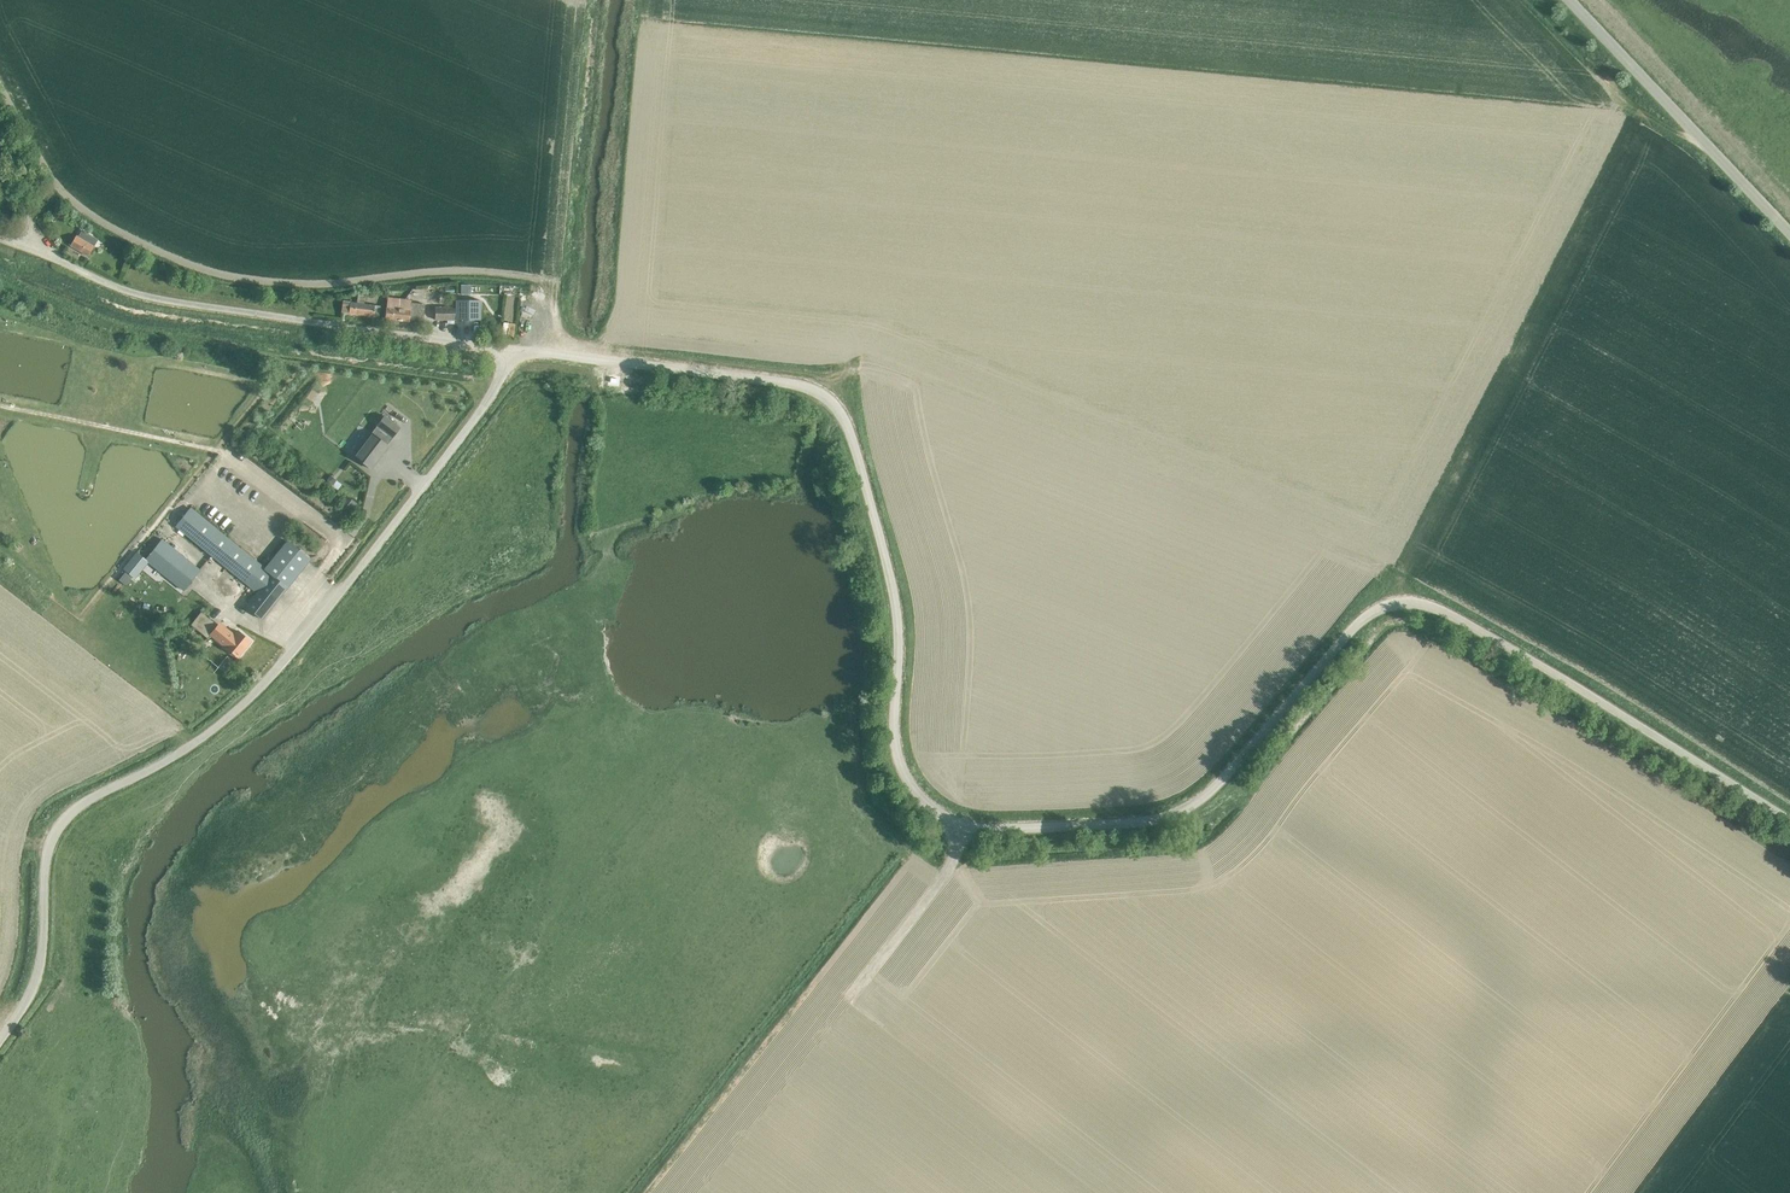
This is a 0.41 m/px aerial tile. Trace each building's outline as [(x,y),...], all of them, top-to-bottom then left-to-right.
[(55,210),(48,216),(53,221),(60,215),(55,210)] [(89,256),(98,240),(83,231),(79,238),(76,236),(70,246),(89,256)] [(470,295),(470,285),(460,285),(460,295),(470,295)] [(387,297),(387,300),(385,319),(409,322),(409,320),(423,321),(425,304),(410,303),(411,300),(387,297)] [(479,300),(455,300),(455,320),(479,320),(479,300)] [(343,301),(342,313),(349,314),(374,317),(374,316),(379,316),(381,306),(351,302),(343,301)] [(454,308),(435,307),(434,320),(446,320),(446,323),(453,323),(454,308)] [(351,458),(369,472),(386,449),(377,441),(383,434),(390,440),(398,430),(382,418),(375,428),(369,436),(351,458)] [(329,476),(325,481),(331,486),(335,480),(329,476)] [(261,619),(310,559),(288,541),(265,569),(190,508),(176,526),(258,592),(246,606),(261,619)] [(200,571),(162,540),(146,559),(184,590),(200,571)] [(191,625),(194,627),(207,638),(211,634),(238,657),(251,641),(239,631),(234,638),(202,611),(191,625)]
